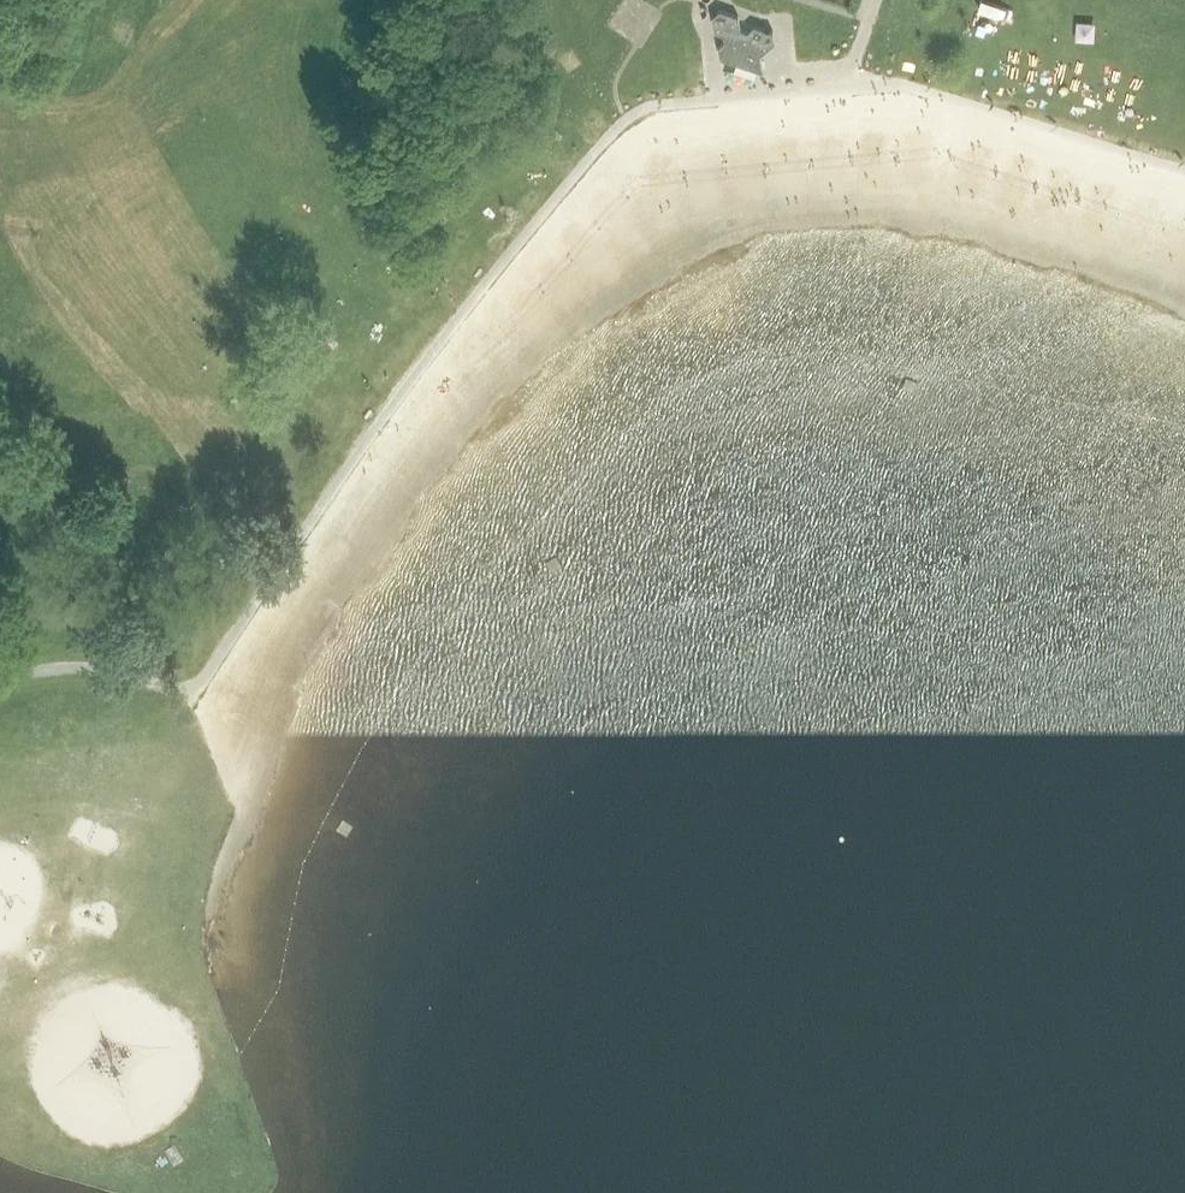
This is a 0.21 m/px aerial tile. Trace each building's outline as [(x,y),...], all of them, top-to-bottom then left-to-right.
[(740,15),(722,9),(715,16),(718,30),(727,33),(727,40),(720,46),(721,56),(764,70),(763,52),(776,40),(774,31),(756,25),(751,30),(743,28),(740,15)]
